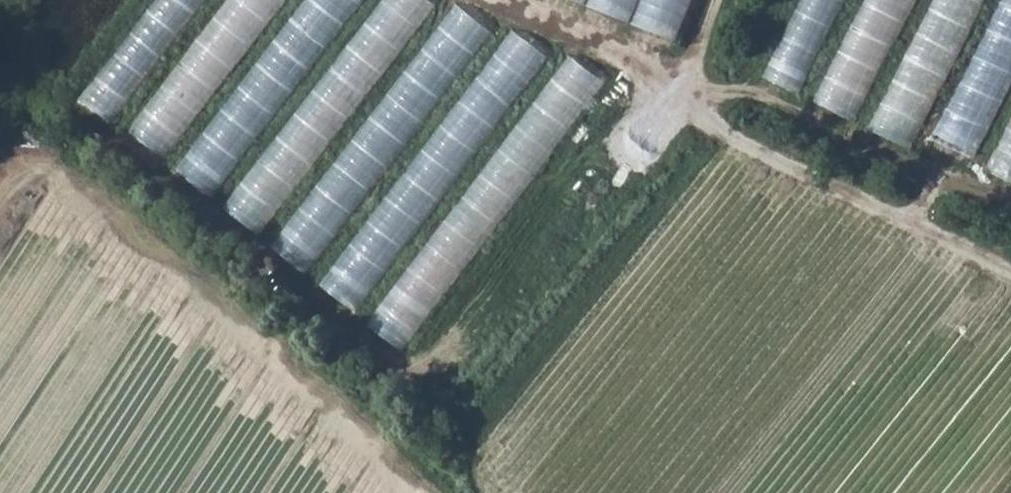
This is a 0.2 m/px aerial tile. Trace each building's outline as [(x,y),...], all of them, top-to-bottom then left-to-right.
[(83,96),(113,119),(203,0),(155,0),(83,96)] [(130,128),(168,155),(283,0),(225,0),(130,128)] [(177,165),(213,193),(346,21),(318,0),(305,0),(177,165)] [(231,210),(269,235),(426,0),(372,0),(231,210)] [(457,0),(272,242),(307,269),(493,27),(457,0)] [(711,0),(582,0),(699,38),(711,0)] [(863,120),(920,0),(869,0),(821,100),(863,120)] [(875,128),(914,147),(984,0),(937,0),(875,128)] [(507,22),(326,286),(365,312),(545,48),(507,22)] [(412,351),(601,72),(564,47),(375,326),(412,351)]
